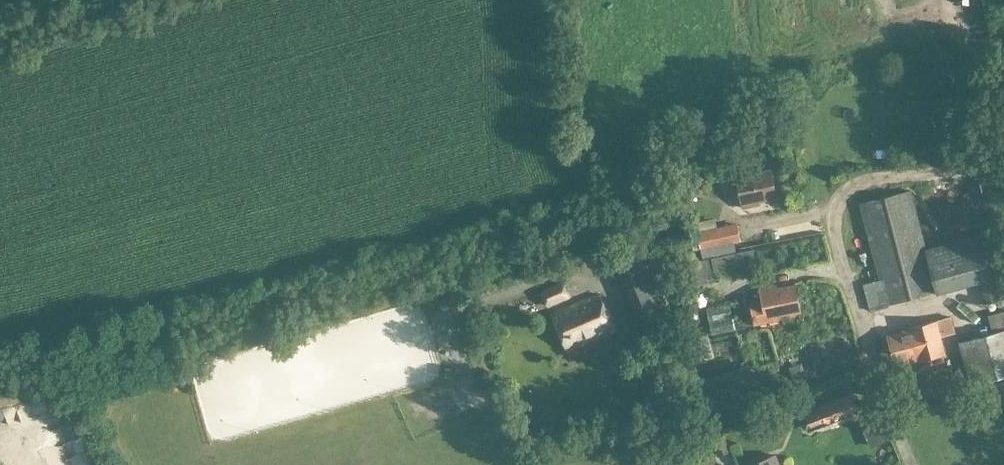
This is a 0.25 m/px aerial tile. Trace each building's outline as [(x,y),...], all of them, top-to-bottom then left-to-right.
[(681,132),(689,145),(725,126),(718,112),(681,132)] [(777,197),(771,169),(753,173),(752,171),(736,174),(743,208),(760,204),(759,201),(777,197)] [(911,190),(859,204),(879,281),(863,285),(871,312),(890,306),(890,305),(938,292),(938,294),(983,282),(1003,277),(1003,270),(994,233),(927,250),(911,190)] [(738,223),(698,231),(702,250),(741,241),(738,223)] [(611,254),(644,329),(673,316),(640,241),(611,254)] [(548,307),(569,297),(563,284),(542,293),(548,307)] [(795,284),(777,288),(776,284),(760,288),(763,300),(750,303),(755,325),(784,319),(784,316),(801,312),(795,284)] [(599,295),(573,306),(553,315),(568,351),(615,331),(599,295)] [(712,334),(735,330),(731,304),(707,309),(712,334)] [(1003,376),(1003,311),(989,316),(993,333),(960,343),(972,385),(1003,376)] [(955,332),(951,316),(907,329),(907,330),(888,336),(897,368),(918,361),(918,362),(946,354),(941,336),(955,332)] [(707,413),(758,397),(749,367),(698,383),(707,413)] [(831,427),(861,416),(852,394),(805,412),(811,427),(828,420),(831,427)] [(55,429),(65,460),(73,457),(75,464),(89,464),(75,422),(55,429)] [(879,424),(865,430),(874,451),(888,445),(879,424)] [(718,456),(730,451),(721,430),(710,435),(718,456)] [(776,455),(750,464),(779,464),(776,455)]
